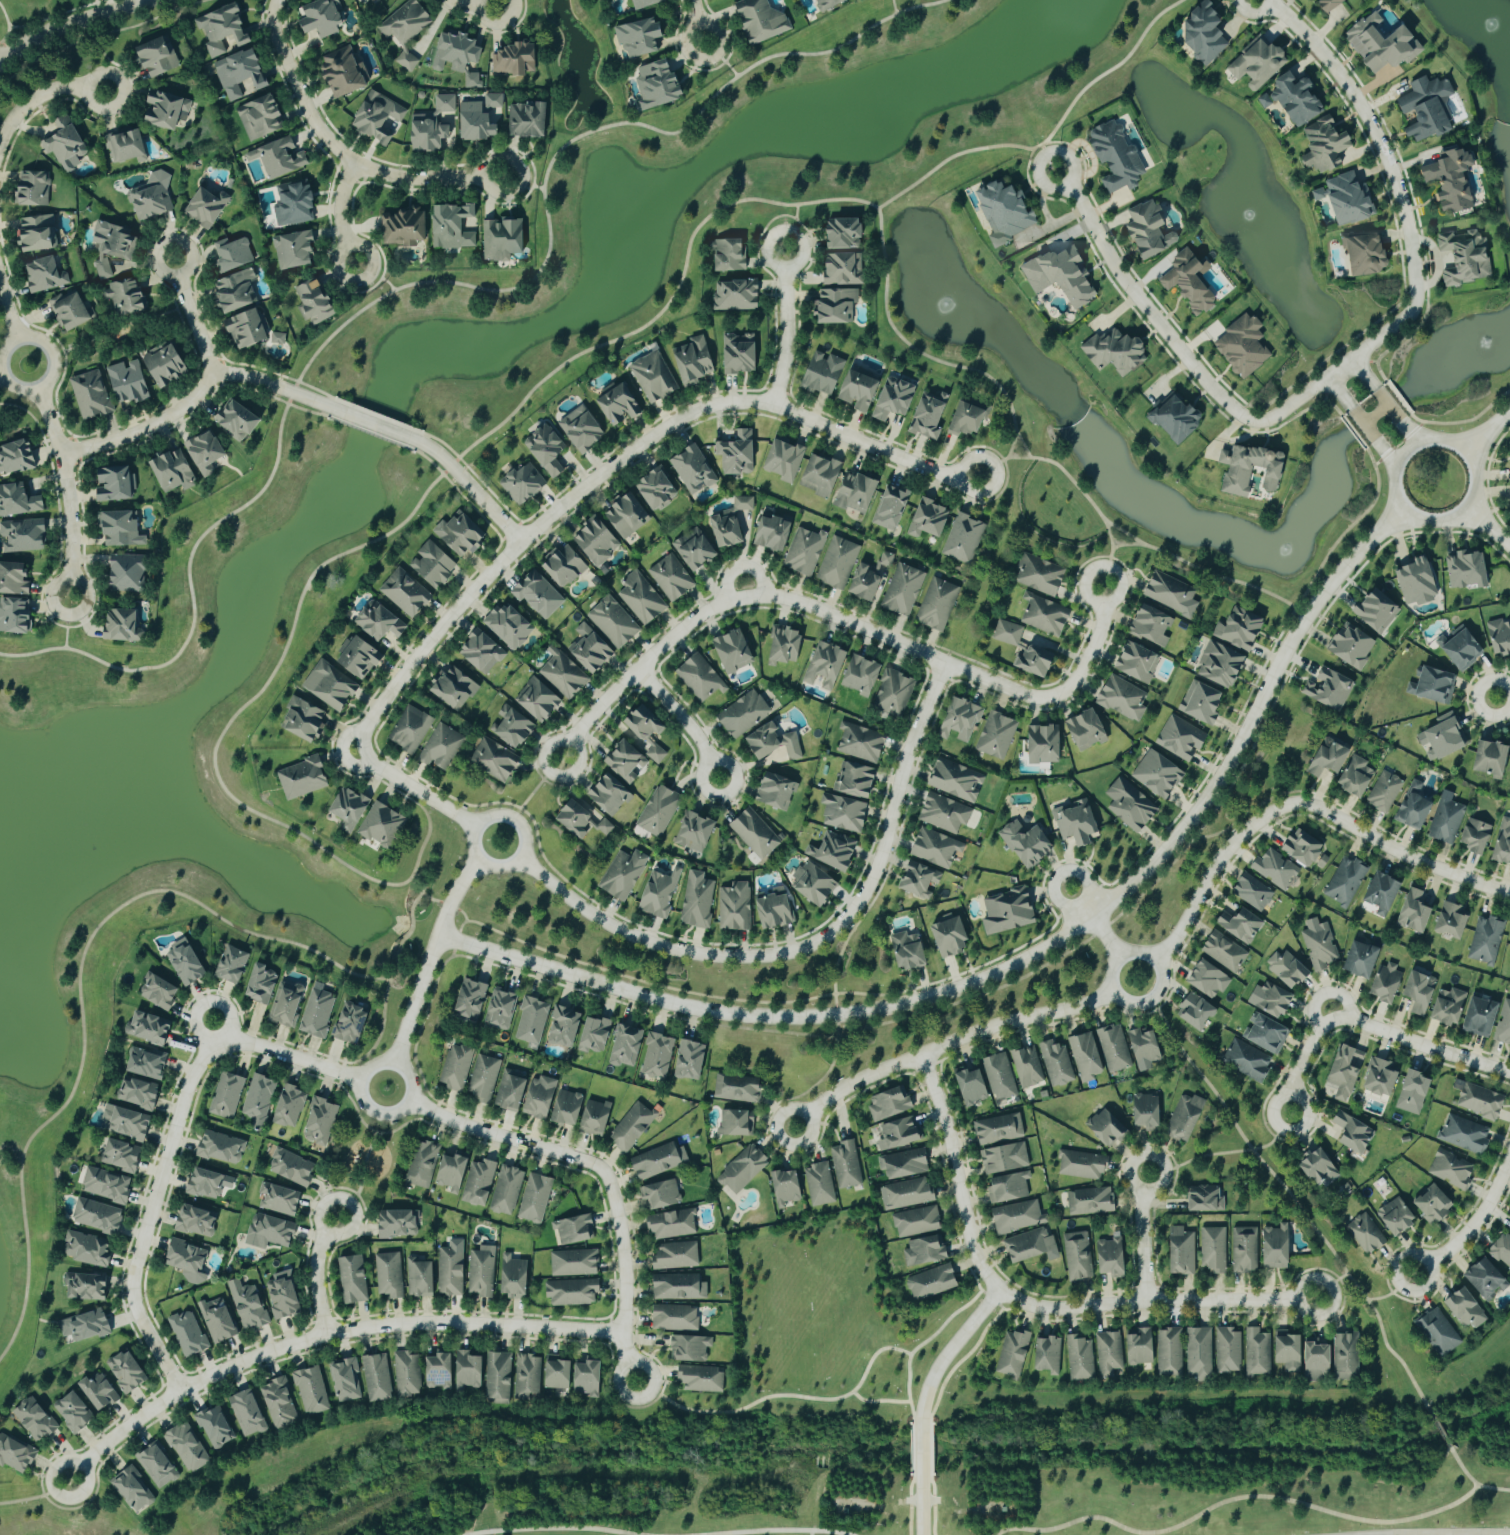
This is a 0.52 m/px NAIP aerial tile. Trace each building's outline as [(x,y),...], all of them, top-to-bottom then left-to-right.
[(303,21),(300,22),(305,34),(318,29),(321,39),(340,32),(338,26),(346,23),(337,0),(321,0),(298,8),(303,21)] [(379,29),(397,40),(403,48),(395,63),(409,71),(411,74),(421,56),(409,49),(405,44),(427,28),(432,19),(425,9),(423,8),(417,0),(412,0),(377,27),(379,29)] [(668,0),(633,0),(632,0),(635,11),(668,0)] [(752,45),(793,30),(785,9),(773,13),(768,0),(742,0),(736,2),(752,45)] [(821,12),(849,0),(816,0),(821,12)] [(1327,14),(1349,0),(1318,0),(1327,14)] [(1179,35),(1198,53),(1195,56),(1206,68),(1230,43),(1223,37),(1227,33),(1220,26),(1228,18),(1211,2),(1179,35)] [(197,18),(206,44),(204,45),(210,60),(227,53),(222,40),(235,35),(239,47),(254,42),(251,33),(249,34),(238,3),(197,18)] [(1388,39),(1379,26),(1385,22),(1377,11),(1345,34),(1361,56),(1364,54),(1377,73),(1392,62),(1398,70),(1425,51),(1418,40),(1419,39),(1409,25),(1388,39)] [(661,51),(658,39),(665,37),(660,17),(615,27),(619,46),(624,45),(627,58),(661,51)] [(443,32),(432,70),(443,72),(446,62),(453,63),(451,70),(464,74),(468,61),(480,64),(484,48),(477,46),(479,41),(469,38),(471,35),(460,32),(459,36),(443,32)] [(1292,61),(1277,42),(1272,46),(1263,35),(1226,65),(1238,81),(1248,73),(1253,80),(1247,85),(1253,92),(1292,61)] [(180,68),(168,36),(138,46),(149,79),(180,68)] [(493,74),(537,73),(536,43),(508,44),(508,50),(499,51),(499,55),(492,55),(493,74)] [(320,56),(334,99),(366,88),(352,46),(320,56)] [(228,103),(247,96),(242,82),(252,78),(257,91),(270,86),(255,47),(213,63),(228,103)] [(686,99),(679,72),(674,73),(670,59),(639,67),(641,77),(636,78),(642,100),(638,102),(640,110),(686,99)] [(1297,128),(1327,112),(1314,88),(1316,86),(1309,74),(1299,79),(1294,71),(1273,82),(1277,90),(1258,100),(1264,109),(1282,99),(1297,128)] [(481,88),(480,72),(465,73),(465,88),(481,88)] [(1455,130),(1443,99),(1456,94),(1450,79),(1441,83),(1439,78),(1430,82),(1427,76),(1410,83),(1414,93),(1398,99),(1404,114),(1418,109),(1423,121),(1408,127),(1415,143),(1438,134),(1439,136),(1455,130)] [(408,111),(372,90),(352,125),(387,146),(408,111)] [(178,130),(181,112),(189,114),(192,98),(150,91),(148,106),(145,124),(178,130)] [(248,142),(283,129),(279,118),(283,116),(275,93),(235,108),(248,142)] [(503,94),(485,94),(485,113),(493,113),(493,124),(503,124),(503,94)] [(455,95),(435,95),(435,113),(455,113),(455,95)] [(500,138),(499,125),(492,125),(491,114),(483,114),(483,102),(462,103),(463,128),(460,129),(460,140),(500,138)] [(509,103),(508,136),(547,137),(548,103),(509,103)] [(66,174),(82,165),(78,159),(90,152),(68,114),(54,122),(60,132),(41,144),(47,155),(53,152),(66,174)] [(412,115),(414,152),(442,151),(442,139),(452,139),(451,125),(445,125),(444,114),(412,115)] [(1304,129),(1315,151),(1304,157),(1310,168),(1315,165),(1321,176),(1343,164),(1338,155),(1357,145),(1349,131),(1342,135),(1331,114),(1304,129)] [(1109,195),(1129,186),(1131,191),(1142,186),(1138,177),(1144,175),(1120,118),(1089,131),(1103,165),(1109,163),(1114,174),(1102,179),(1109,195)] [(112,165),(136,159),(137,164),(149,161),(140,128),(105,137),(112,165)] [(269,181),(310,165),(304,150),(298,153),(291,136),(244,154),(248,163),(260,158),(269,181)] [(1476,208),(1467,170),(1475,167),(1470,146),(1439,154),(1441,162),(1422,167),(1426,184),(1450,179),(1451,185),(1441,187),(1447,212),(1455,210),(1455,213),(1476,208)] [(1342,227),(1375,217),(1373,208),(1378,207),(1374,196),(1366,199),(1358,171),(1325,180),(1327,187),(1313,192),(1315,201),(1333,196),(1342,227)] [(49,206),(49,172),(18,172),(17,205),(49,206)] [(164,172),(148,176),(150,184),(128,191),(137,222),(175,210),(164,172)] [(1040,225),(1020,183),(1009,189),(1004,179),(977,192),(989,218),(981,221),(986,231),(993,227),(1001,243),(1040,225)] [(277,227),(314,221),(312,209),(317,208),(312,181),(277,187),(281,207),(274,208),(277,227)] [(231,196),(217,189),(218,188),(206,182),(187,216),(213,230),(231,196)] [(1147,258),(1182,245),(1177,231),(1165,236),(1161,228),(1168,225),(1158,199),(1129,210),(1134,223),(1127,225),(1133,241),(1139,238),(1147,258)] [(476,248),(476,232),(463,232),(463,218),(478,218),(478,206),(435,206),(435,248),(476,248)] [(413,246),(414,241),(426,241),(428,208),(404,207),(403,215),(384,214),(383,245),(413,246)] [(24,251),(56,250),(54,216),(22,217),(24,251)] [(865,218),(829,219),(830,249),(862,248),(861,239),(865,239),(865,218)] [(483,219),(483,262),(513,261),(513,254),(525,254),(525,219),(483,219)] [(132,262),(139,232),(97,222),(92,242),(101,244),(93,276),(106,279),(111,257),(132,262)] [(1494,279),(1487,237),(1481,238),(1480,230),(1456,234),(1455,232),(1438,235),(1441,255),(1457,252),(1460,268),(1443,271),(1446,287),(1494,279)] [(274,236),(278,270),(316,265),(312,231),(274,236)] [(1354,276),(1390,271),(1385,231),(1342,238),(1344,250),(1350,249),(1354,276)] [(229,243),(228,239),(212,243),(221,273),(254,263),(246,238),(229,243)] [(718,272),(747,271),(746,239),(717,240),(718,272)] [(1036,295),(1061,283),(1074,310),(1099,297),(1089,276),(1091,275),(1075,242),(1023,268),(1036,295)] [(1180,283),(1193,303),(1190,305),(1198,318),(1219,303),(1200,276),(1209,270),(1191,245),(1172,259),(1177,267),(1159,280),(1167,292),(1180,283)] [(864,253),(829,253),(829,271),(823,271),(823,285),(864,285),(864,253)] [(27,261),(31,292),(69,287),(67,272),(60,273),(58,258),(27,261)] [(257,280),(253,268),(214,283),(226,314),(258,302),(250,283),(257,280)] [(115,318),(147,312),(140,278),(108,284),(109,290),(101,291),(103,302),(111,301),(115,318)] [(337,315),(321,278),(295,288),(302,305),(297,307),(303,321),(308,319),(311,326),(337,315)] [(715,310),(760,309),(759,281),(714,282),(715,310)] [(65,334),(92,320),(76,288),(49,302),(65,334)] [(818,290),(819,324),(854,324),(854,305),(860,305),(860,289),(818,290)] [(237,350),(268,341),(259,310),(227,319),(237,350)] [(1213,343),(1244,380),(1273,356),(1260,341),(1265,337),(1259,329),(1262,327),(1250,312),(1213,343)] [(1081,348),(1099,333),(1102,336),(1105,333),(1106,335),(1115,328),(1116,329),(1119,330),(1128,337),(1131,335),(1137,339),(1139,338),(1143,338),(1147,343),(1145,348),(1146,353),(1149,359),(1146,362),(1141,366),(1138,368),(1136,368),(1125,377),(1121,376),(1117,371),(1118,369),(1116,364),(1113,363),(1111,362),(1107,362),(1103,366),(1098,368),(1081,348)] [(286,334),(271,333),(270,343),(285,344),(286,334)] [(691,344),(675,349),(685,385),(717,375),(704,334),(689,339),(691,344)] [(724,373),(758,373),(757,335),(723,335),(724,373)] [(157,389),(184,380),(182,374),(188,372),(176,340),(144,353),(157,389)] [(650,406),(679,392),(658,350),(630,365),(650,406)] [(848,362),(828,353),(827,355),(817,351),(800,388),(814,394),(815,390),(832,397),(848,362)] [(151,400),(140,359),(126,364),(125,363),(109,367),(119,405),(136,400),(137,403),(151,400)] [(112,414),(103,370),(71,377),(81,421),(112,414)] [(882,381),(851,370),(840,399),(855,405),(854,409),(869,415),(882,381)] [(874,418),(886,423),(891,412),(907,418),(918,389),(889,378),(874,418)] [(598,401),(615,428),(629,420),(630,422),(644,413),(626,383),(616,389),(612,384),(602,390),(605,396),(598,401)] [(1205,420),(1176,389),(1146,417),(1155,427),(1159,423),(1179,445),(1205,420)] [(950,404),(924,395),(912,430),(938,439),(950,404)] [(252,437),(263,418),(231,399),(215,425),(242,441),(247,433),(252,437)] [(990,412),(963,400),(948,433),(959,438),(963,430),(979,437),(990,412)] [(558,422),(581,455),(607,436),(584,404),(558,422)] [(556,458),(569,449),(550,423),(524,441),(552,481),(566,471),(556,458)] [(227,457),(214,429),(186,442),(202,480),(213,475),(209,465),(227,457)] [(737,443),(716,443),(716,457),(723,457),(723,475),(744,475),(744,471),(754,471),(754,430),(737,430),(737,443)] [(6,472),(7,475),(38,468),(31,439),(0,447),(0,473),(6,472)] [(806,448),(776,439),(766,471),(782,476),(780,481),(795,485),(806,448)] [(698,444),(670,460),(691,497),(718,482),(698,444)] [(1221,491),(1226,472),(1230,473),(1232,465),(1219,464),(1221,450),(1233,451),(1234,444),(1237,446),(1240,444),(1251,449),(1256,448),(1262,448),(1272,449),(1274,451),(1282,452),(1285,453),(1286,456),(1283,459),(1280,459),(1288,464),(1282,481),(1280,480),(1278,488),(1275,492),(1268,491),(1265,489),(1263,487),(1267,476),(1269,475),(1270,467),(1256,465),(1252,471),(1251,481),(1252,483),(1252,491),(1249,496),(1246,498),(1221,491)] [(165,494),(183,486),(185,491),(198,485),(182,447),(150,461),(165,494)] [(831,499),(844,465),(814,453),(801,488),(831,499)] [(518,508),(548,488),(529,461),(500,481),(518,508)] [(655,512),(680,495),(660,465),(651,471),(653,474),(637,485),(655,512)] [(132,466),(100,468),(101,487),(95,487),(96,502),(133,500),(132,466)] [(880,481),(847,471),(836,505),(869,516),(880,481)] [(43,495),(28,498),(25,482),(0,486),(0,518),(46,511),(43,495)] [(874,525),(899,534),(913,492),(889,484),(874,525)] [(606,514),(622,539),(652,521),(632,491),(611,504),(614,509),(606,514)] [(754,497),(734,497),(734,510),(712,516),(712,521),(719,548),(728,548),(747,543),(748,525),(744,513),(753,511),(754,497)] [(943,538),(954,509),(923,498),(908,535),(920,540),(923,531),(943,538)] [(433,531),(462,559),(470,550),(474,554),(490,537),(461,509),(447,524),(443,520),(433,531)] [(104,512),(105,547),(147,545),(146,536),(138,536),(137,511),(104,512)] [(944,557),(974,565),(986,521),(956,513),(944,557)] [(612,558),(609,554),(621,545),(597,514),(582,526),(586,530),(574,539),(597,569),(612,558)] [(792,522),(762,515),(756,546),(786,552),(792,522)] [(45,519),(0,522),(0,537),(1,554),(47,550),(45,519)] [(692,574),(719,556),(697,526),(671,544),(692,574)] [(781,566),(810,578),(828,534),(820,530),(818,535),(798,527),(781,566)] [(861,546),(832,535),(815,580),(844,591),(861,546)] [(408,568),(441,590),(459,563),(426,540),(416,556),(408,568)] [(557,550),(541,566),(565,590),(589,566),(568,545),(560,553),(557,550)] [(890,568),(895,555),(883,551),(879,564),(890,568)] [(1451,590),(1490,586),(1487,554),(1466,556),(1465,551),(1457,552),(1458,557),(1448,558),(1451,590)] [(669,604),(694,589),(673,554),(648,569),(669,604)] [(1058,597),(1067,568),(1026,554),(1016,584),(1058,597)] [(149,572),(150,556),(111,555),(110,593),(144,594),(145,572),(149,572)] [(1397,570),(1407,606),(1417,603),(1418,605),(1441,599),(1429,555),(1412,559),(1414,565),(1397,570)] [(30,595),(30,581),(28,581),(29,563),(0,562),(0,594),(30,595)] [(926,573),(897,562),(880,608),(909,618),(926,573)] [(850,593),(874,603),(885,575),(860,566),(850,593)] [(434,599),(399,567),(378,589),(413,621),(434,599)] [(566,601),(533,569),(509,593),(520,603),(523,599),(546,621),(566,601)] [(616,595),(645,628),(668,608),(635,570),(621,582),(625,587),(616,595)] [(1200,603),(1193,600),(1198,589),(1154,570),(1143,597),(1193,619),(1200,603)] [(945,631),(959,586),(930,577),(916,622),(945,631)] [(1396,617),(1394,615),(1401,606),(1376,587),(1361,606),(1359,603),(1352,613),(1382,636),(1396,617)] [(1029,603),(1021,623),(1061,639),(1072,610),(1026,592),(1022,600),(1029,603)] [(587,616),(620,650),(641,630),(608,595),(587,616)] [(377,645),(392,631),(398,639),(407,631),(379,599),(355,620),(377,645)] [(32,634),(33,611),(27,611),(28,601),(0,600),(0,633),(32,634)] [(484,622),(513,653),(536,631),(508,600),(484,622)] [(1129,634),(1166,648),(1170,638),(1166,637),(1173,616),(1140,604),(1129,634)] [(1213,634),(1252,654),(1268,622),(1237,605),(1226,626),(1219,622),(1213,634)] [(144,642),(144,625),(139,625),(139,611),(106,610),(105,641),(144,642)] [(1025,628),(999,619),(992,639),(1019,648),(1025,628)] [(1495,657),(1509,656),(1509,621),(1492,622),(1495,657)] [(567,650),(594,676),(616,654),(584,622),(575,631),(583,639),(577,644),(575,642),(567,650)] [(1379,641),(1346,622),(1328,651),(1361,671),(1379,641)] [(1461,673),(1487,654),(1466,624),(1448,636),(1447,634),(1438,640),(1461,673)] [(714,641),(727,674),(764,660),(751,626),(714,641)] [(803,630),(772,626),(770,637),(774,638),(771,661),(799,664),(803,630)] [(487,677),(507,653),(479,629),(459,653),(487,677)] [(337,666),(366,679),(373,665),(380,668),(387,653),(350,636),(342,654),(343,654),(337,666)] [(849,651),(819,640),(803,682),(814,686),(818,676),(825,678),(822,689),(834,693),(849,651)] [(1250,658),(1212,640),(1196,673),(1235,691),(1250,658)] [(1116,670),(1150,684),(1162,656),(1128,641),(1116,670)] [(1059,655),(1029,643),(1019,669),(1049,680),(1059,655)] [(557,652),(539,672),(570,701),(589,681),(557,652)] [(675,673),(701,704),(718,690),(723,695),(729,689),(698,653),(675,673)] [(873,696),(884,665),(854,655),(843,686),(873,696)] [(302,689),(343,713),(360,684),(319,660),(302,689)] [(480,685),(448,664),(430,691),(461,713),(480,685)] [(1303,694),(1340,713),(1355,682),(1325,667),(1316,685),(1309,682),(1303,694)] [(1450,705),(1458,676),(1422,667),(1418,685),(1409,683),(1407,694),(1450,705)] [(916,680),(887,668),(872,708),(901,719),(916,680)] [(1149,695),(1112,674),(1096,701),(1138,725),(1149,707),(1143,704),(1149,695)] [(513,701),(545,725),(564,700),(532,676),(513,701)] [(1179,711),(1214,727),(1228,695),(1193,679),(1179,711)] [(756,690),(717,715),(733,739),(772,714),(756,690)] [(281,729),(315,745),(330,714),(293,696),(287,709),(290,710),(281,729)] [(983,707),(954,697),(941,737),(948,739),(951,730),(960,733),(958,740),(971,744),(983,707)] [(493,724),(489,730),(520,752),(538,726),(505,703),(497,715),(505,720),(499,728),(493,724)] [(416,755),(433,718),(406,705),(389,742),(416,755)] [(668,753),(653,741),(666,724),(641,705),(625,726),(651,746),(644,755),(659,766),(668,753)] [(1079,751),(1108,740),(1097,709),(1067,720),(1079,751)] [(975,750),(1004,761),(1020,722),(991,710),(975,750)] [(1201,752),(1210,737),(1172,714),(1155,743),(1190,764),(1198,751),(1201,752)] [(1470,747),(1456,718),(1418,736),(1423,747),(1432,742),(1440,760),(1470,747)] [(803,759),(796,732),(783,735),(775,721),(747,738),(753,750),(754,751),(760,761),(762,761),(786,747),(789,762),(803,759)] [(839,730),(844,731),(838,752),(879,765),(888,736),(841,721),(839,730)] [(446,772),(466,739),(440,722),(417,760),(429,767),(432,763),(446,772)] [(1061,726),(1030,727),(1031,764),(1062,764),(1061,726)] [(468,762),(506,785),(522,759),(484,736),(468,762)] [(606,762),(628,780),(640,766),(644,769),(651,760),(625,739),(606,762)] [(1481,741),(1476,772),(1507,777),(1509,759),(1509,746),(1481,741)] [(1330,751),(1321,746),(1308,773),(1320,779),(1325,768),(1340,776),(1352,751),(1334,742),(1330,751)] [(1167,802),(1187,772),(1150,748),(1131,778),(1167,802)] [(1365,798),(1376,771),(1366,768),(1369,762),(1353,755),(1340,788),(1365,798)] [(276,772),(288,802),(331,786),(319,756),(276,772)] [(976,803),(986,774),(939,758),(929,788),(976,803)] [(836,781),(833,791),(872,800),(879,770),(844,762),(839,782),(836,781)] [(1403,779),(1380,771),(1367,806),(1389,815),(1403,779)] [(587,796),(612,818),(633,795),(609,772),(587,796)] [(789,811),(797,781),(764,773),(757,802),(789,811)] [(1108,810),(1138,835),(1160,810),(1120,777),(1105,795),(1114,802),(1108,810)] [(1423,832),(1435,804),(1426,800),(1431,787),(1413,779),(1396,821),(1423,832)] [(636,825),(659,839),(683,797),(659,784),(636,825)] [(353,837),(371,801),(345,787),(331,813),(345,820),(340,831),(353,837)] [(1428,837),(1454,845),(1467,807),(1453,802),(1455,794),(1443,790),(1428,837)] [(957,835),(961,824),(968,827),(974,809),(930,792),(919,821),(957,835)] [(822,824),(862,835),(870,804),(823,793),(821,803),(827,805),(822,824)] [(573,797),(556,821),(582,839),(591,826),(607,837),(614,827),(573,797)] [(392,851),(408,818),(374,801),(358,835),(392,851)] [(1052,810),(1062,841),(1076,837),(1080,849),(1094,845),(1091,837),(1100,834),(1092,808),(1087,810),(1084,801),(1052,810)] [(750,807),(729,827),(762,862),(783,843),(750,807)] [(715,820),(685,812),(676,846),(707,854),(715,820)] [(1505,817),(1494,861),(1509,865),(1509,819),(1505,817)] [(1495,826),(1470,819),(1462,848),(1486,855),(1495,826)] [(1026,833),(1019,820),(998,831),(1011,854),(1016,851),(1027,870),(1056,854),(1040,825),(1026,833)] [(966,845),(923,827),(911,855),(950,871),(958,852),(962,853),(966,845)] [(1310,869),(1313,864),(1323,871),(1331,860),(1323,854),(1328,847),(1297,827),(1282,850),(1310,869)] [(805,855),(850,874),(855,863),(851,862),(859,844),(827,830),(819,849),(809,845),(805,855)] [(1250,869),(1287,893),(1302,871),(1269,849),(1262,860),(1258,857),(1250,869)] [(631,857),(619,850),(598,887),(625,903),(650,858),(635,850),(631,857)] [(1323,895),(1348,909),(1371,868),(1356,859),(1354,863),(1345,857),(1323,895)] [(823,909),(841,883),(807,860),(789,886),(823,909)] [(901,889),(928,901),(935,885),(939,886),(944,874),(913,861),(901,889)] [(680,869),(674,867),(672,876),(651,871),(641,913),(668,919),(680,869)] [(715,881),(704,880),(705,872),(688,870),(680,925),(708,929),(715,881)] [(1404,882),(1379,872),(1366,902),(1380,908),(1377,915),(1389,920),(1404,882)] [(1231,894),(1264,912),(1276,892),(1243,873),(1231,894)] [(749,931),(751,882),(731,882),(731,889),(720,888),(718,930),(749,931)] [(987,935),(1037,925),(1030,885),(1010,889),(1011,893),(985,899),(989,919),(983,920),(987,935)] [(764,931),(795,925),(788,888),(757,894),(764,931)] [(1433,908),(1427,907),(1430,893),(1408,889),(1400,927),(1428,933),(1433,908)] [(1445,902),(1437,933),(1465,941),(1474,910),(1445,902)] [(1250,947),(1267,922),(1243,906),(1234,919),(1224,913),(1217,924),(1250,947)] [(933,927),(944,960),(973,950),(961,917),(933,927)] [(1505,921),(1490,917),(1490,920),(1478,917),(1469,960),(1496,966),(1505,921)] [(1327,923),(1319,925),(1317,918),(1305,921),(1307,930),(1302,932),(1314,971),(1340,963),(1327,923)] [(901,972),(929,965),(921,934),(908,937),(907,932),(892,936),(901,972)] [(1201,954),(1237,973),(1249,951),(1213,932),(1201,954)] [(165,951),(184,989),(208,977),(188,939),(165,951)] [(1344,970),(1371,981),(1383,951),(1356,940),(1344,970)] [(252,955),(228,945),(215,976),(239,986),(252,955)] [(1264,963),(1294,993),(1312,976),(1287,951),(1280,958),(1275,953),(1264,963)] [(1189,984),(1214,1000),(1219,991),(1223,994),(1233,978),(1204,960),(1189,984)] [(269,966),(257,963),(248,999),(270,1005),(278,975),(267,973),(269,966)] [(1395,1007),(1405,974),(1396,971),(1398,966),(1388,963),(1387,968),(1381,966),(1372,995),(1383,998),(1382,1003),(1395,1007)] [(1405,996),(1416,1000),(1411,1013),(1427,1018),(1436,989),(1432,988),(1435,979),(1413,972),(1405,996)] [(181,988),(148,973),(137,997),(170,1012),(181,988)] [(489,985),(464,979),(456,1012),(460,1014),(459,1020),(479,1025),(489,985)] [(295,1028),(305,987),(279,981),(269,1022),(295,1028)] [(1262,989),(1257,986),(1248,1004),(1284,1022),(1297,996),(1265,981),(1262,989)] [(337,995),(323,992),(325,985),(314,982),(300,1033),(325,1039),(337,995)] [(1459,1028),(1470,994),(1451,988),(1450,993),(1442,990),(1433,1020),(1459,1028)] [(487,1026),(512,1028),(515,992),(491,990),(487,1026)] [(1219,1009),(1190,992),(1176,1015),(1204,1033),(1219,1009)] [(539,1046),(551,1004),(526,997),(514,1039),(539,1046)] [(1501,1004),(1472,998),(1465,1033),(1493,1039),(1501,1004)] [(1509,1046),(1509,1000),(1504,999),(1494,1042),(1509,1046)] [(344,1003),(334,1039),(360,1046),(370,1011),(344,1003)] [(583,1013),(556,1006),(547,1043),(574,1050),(583,1013)] [(168,1046),(173,1020),(136,1012),(133,1024),(126,1022),(123,1036),(168,1046)] [(1280,1055),(1291,1028),(1254,1013),(1248,1026),(1247,1025),(1242,1039),(1280,1055)] [(636,1069),(645,1031),(617,1024),(614,1036),(616,1037),(611,1063),(636,1069)] [(1069,1039),(1080,1085),(1095,1081),(1094,1076),(1107,1072),(1107,1074),(1132,1068),(1121,1025),(1095,1031),(1095,1032),(1069,1039)] [(1139,1067),(1164,1060),(1154,1026),(1129,1033),(1139,1067)] [(666,1080),(675,1038),(649,1033),(641,1075),(666,1080)] [(1274,1059),(1233,1039),(1221,1064),(1262,1083),(1274,1059)] [(701,1082),(707,1045),(682,1040),(675,1077),(701,1082)] [(1054,1047),(1052,1040),(1039,1044),(1050,1089),(1076,1082),(1066,1044),(1054,1047)] [(439,1083),(448,1085),(447,1089),(463,1093),(474,1049),(449,1043),(439,1083)] [(1351,1105),(1366,1052),(1339,1044),(1327,1083),(1338,1087),(1334,1100),(1351,1105)] [(1043,1084),(1035,1047),(1011,1053),(1020,1090),(1043,1084)] [(163,1081),(169,1056),(132,1048),(126,1072),(163,1081)] [(996,1102),(1019,1095),(1005,1052),(982,1060),(996,1102)] [(467,1092),(476,1094),(474,1101),(489,1105),(501,1061),(477,1054),(467,1092)] [(1393,1099),(1402,1072),(1393,1069),(1395,1064),(1375,1057),(1364,1089),(1393,1099)] [(983,1071),(970,1074),(968,1066),(954,1070),(957,1083),(960,1082),(965,1106),(990,1100),(983,1071)] [(528,1081),(520,1078),(521,1073),(504,1068),(494,1107),(520,1114),(528,1081)] [(1423,1116),(1433,1077),(1408,1071),(1399,1110),(1423,1116)] [(243,1078),(220,1072),(210,1115),(233,1120),(243,1078)] [(240,1115),(253,1119),(250,1127),(263,1131),(277,1081),(252,1074),(240,1115)] [(559,1082),(536,1074),(523,1114),(546,1122),(559,1082)] [(760,1104),(763,1080),(717,1074),(714,1099),(760,1104)] [(117,1101),(155,1111),(161,1087),(123,1078),(117,1101)] [(1458,1106),(1482,1115),(1480,1118),(1497,1124),(1506,1097),(1466,1083),(1458,1106)] [(307,1092),(284,1085),(273,1123),(296,1130),(307,1092)] [(914,1109),(904,1086),(871,1100),(873,1106),(867,1108),(874,1125),(914,1109)] [(580,1126),(582,1094),(556,1092),(554,1125),(580,1126)] [(1146,1133),(1162,1132),(1160,1095),(1135,1096),(1136,1127),(1146,1126),(1146,1133)] [(1207,1101),(1193,1096),(1192,1099),(1181,1095),(1166,1136),(1191,1145),(1207,1101)] [(328,1147),(339,1104),(314,1098),(303,1141),(328,1147)] [(588,1100),(580,1132),(604,1139),(612,1106),(588,1100)] [(657,1117),(637,1101),(607,1139),(627,1155),(657,1117)] [(146,1141),(153,1116),(108,1103),(100,1128),(146,1141)] [(1129,1133),(1103,1109),(1088,1125),(1114,1150),(1129,1133)] [(1354,1150),(1350,1157),(1363,1163),(1378,1130),(1337,1110),(1331,1123),(1346,1131),(1340,1143),(1354,1150)] [(751,1137),(751,1112),(721,1111),(720,1136),(751,1137)] [(1025,1138),(1021,1114),(974,1122),(978,1146),(1025,1138)] [(1438,1140),(1484,1157),(1490,1141),(1487,1140),(1490,1130),(1448,1114),(1438,1140)] [(921,1143),(916,1118),(882,1125),(885,1140),(878,1142),(880,1152),(921,1143)] [(246,1141),(205,1130),(197,1157),(210,1160),(211,1157),(240,1165),(246,1141)] [(144,1148),(110,1137),(102,1163),(136,1174),(144,1148)] [(838,1190),(863,1186),(854,1140),(839,1143),(840,1147),(830,1149),(838,1190)] [(440,1147),(417,1141),(407,1185),(430,1190),(440,1147)] [(688,1164),(679,1141),(631,1159),(640,1182),(688,1164)] [(1024,1142),(980,1153),(986,1177),(1030,1167),(1024,1142)] [(735,1197),(770,1163),(752,1144),(716,1178),(735,1197)] [(307,1188),(317,1164),(277,1147),(268,1171),(307,1188)] [(1465,1191),(1478,1164),(1440,1147),(1428,1174),(1465,1191)] [(891,1181),(931,1173),(926,1148),(878,1158),(881,1172),(888,1170),(891,1181)] [(1340,1175),(1323,1148),(1300,1162),(1317,1190),(1340,1175)] [(1058,1176),(1104,1181),(1107,1157),(1061,1151),(1058,1176)] [(469,1159),(457,1156),(456,1159),(444,1156),(437,1187),(461,1193),(469,1159)] [(496,1163),(483,1160),(482,1164),(471,1162),(463,1202),(488,1207),(496,1163)] [(803,1168),(811,1208),(836,1203),(828,1163),(803,1168)] [(236,1178),(195,1165),(187,1191),(218,1201),(223,1186),(232,1189),(236,1178)] [(491,1211),(515,1216),(524,1171),(500,1166),(491,1211)] [(127,1204),(133,1178),(87,1167),(81,1193),(127,1204)] [(801,1202),(800,1172),(775,1173),(777,1210),(785,1209),(785,1203),(801,1202)] [(1029,1199),(1027,1180),(1032,1180),(1031,1173),(987,1179),(991,1205),(1029,1199)] [(518,1218),(542,1224),(554,1180),(530,1174),(518,1218)] [(885,1212),(933,1201),(928,1177),(879,1188),(885,1212)] [(640,1189),(643,1202),(648,1201),(651,1212),(682,1204),(676,1180),(640,1189)] [(263,1182),(257,1207),(297,1217),(303,1191),(263,1182)] [(1457,1205),(1433,1183),(1414,1203),(1426,1215),(1423,1218),(1434,1229),(1457,1205)] [(1192,1213),(1224,1212),(1223,1186),(1191,1187),(1192,1213)] [(1068,1191),(1069,1215),(1115,1213),(1114,1189),(1068,1191)] [(1396,1240),(1419,1226),(1402,1196),(1378,1210),(1396,1240)] [(124,1208),(78,1197),(72,1223),(118,1235),(124,1208)] [(997,1235),(1049,1224),(1047,1215),(1041,1216),(1038,1200),(991,1210),(997,1235)] [(219,1214),(182,1204),(175,1228),(212,1239),(219,1214)] [(893,1214),(898,1239),(941,1231),(936,1206),(893,1214)] [(417,1209),(381,1210),(381,1237),(417,1236),(417,1209)] [(648,1217),(652,1241),(697,1234),(694,1210),(648,1217)] [(1366,1257),(1389,1242),(1368,1210),(1351,1221),(1354,1226),(1349,1230),(1366,1257)] [(246,1244),(266,1249),(268,1242),(291,1248),(297,1223),(254,1211),(246,1244)] [(593,1242),(590,1225),(593,1224),(592,1217),(551,1222),(553,1238),(560,1237),(561,1246),(593,1242)] [(1291,1224),(1280,1224),(1280,1227),(1266,1227),(1266,1268),(1291,1268),(1291,1224)] [(1013,1265),(1058,1251),(1053,1236),(1048,1237),(1045,1227),(1005,1240),(1013,1265)] [(1196,1274),(1195,1232),(1185,1232),(1185,1227),(1173,1227),(1173,1274),(1196,1274)] [(1227,1273),(1226,1227),(1201,1228),(1201,1268),(1212,1267),(1212,1274),(1227,1273)] [(1259,1272),(1258,1227),(1232,1227),(1233,1272),(1259,1272)] [(113,1239),(67,1231),(62,1258),(108,1266),(113,1239)] [(1094,1278),(1087,1232),(1063,1235),(1070,1281),(1094,1278)] [(1509,1268),(1509,1237),(1505,1233),(1490,1251),(1509,1268)] [(907,1268),(947,1260),(942,1236),(907,1242),(909,1250),(903,1251),(907,1268)] [(166,1265),(184,1268),(182,1280),(206,1285),(209,1269),(204,1268),(207,1257),(199,1255),(201,1245),(172,1239),(166,1265)] [(465,1239),(449,1239),(449,1248),(439,1248),(438,1295),(464,1295),(465,1239)] [(652,1270),(699,1268),(698,1243),(657,1245),(658,1256),(652,1256),(652,1270)] [(495,1246),(479,1245),(479,1251),(470,1250),(469,1293),(481,1293),(481,1298),(493,1298),(495,1246)] [(552,1276),(599,1275),(598,1250),(551,1251),(552,1276)] [(345,1304),(371,1300),(363,1253),(337,1258),(345,1304)] [(389,1299),(403,1298),(401,1253),(376,1254),(378,1294),(389,1294),(389,1299)] [(509,1298),(528,1299),(529,1260),(512,1260),(512,1253),(504,1253),(503,1293),(509,1293),(509,1298)] [(434,1259),(408,1260),(409,1296),(435,1296),(434,1259)] [(913,1300),(959,1287),(952,1264),(907,1277),(913,1300)] [(273,1274),(274,1280),(267,1282),(276,1319),(303,1313),(292,1269),(273,1274)] [(70,1286),(69,1298),(107,1300),(109,1275),(65,1272),(65,1285),(70,1286)] [(708,1299),(708,1282),(701,1282),(701,1274),(654,1275),(654,1299),(708,1299)] [(227,1282),(244,1332),(270,1323),(256,1282),(242,1287),(239,1278),(227,1282)] [(549,1306),(595,1304),(595,1293),(600,1293),(599,1280),(548,1281),(549,1306)] [(1446,1301),(1471,1334),(1489,1320),(1465,1287),(1446,1301)] [(199,1305),(214,1345),(239,1335),(224,1295),(199,1305)] [(698,1330),(699,1306),(653,1305),(652,1330),(698,1330)] [(1439,1359),(1462,1344),(1438,1305),(1415,1320),(1439,1359)] [(112,1332),(104,1307),(57,1322),(62,1337),(71,1335),(74,1344),(112,1332)] [(183,1358),(208,1349),(193,1308),(169,1317),(183,1358)] [(1155,1363),(1154,1327),(1140,1327),(1140,1331),(1126,1331),(1127,1364),(1155,1363)] [(1212,1327),(1188,1328),(1189,1374),(1200,1374),(1200,1381),(1213,1381),(1212,1327)] [(1271,1333),(1261,1333),(1260,1327),(1247,1327),(1248,1375),(1272,1374),(1271,1333)] [(1159,1328),(1157,1375),(1182,1376),(1184,1329),(1159,1328)] [(1242,1329),(1217,1328),(1217,1372),(1242,1372),(1242,1329)] [(1022,1377),(1032,1334),(1006,1329),(997,1372),(1022,1377)] [(1303,1372),(1304,1334),(1288,1334),(1288,1330),(1278,1329),(1278,1364),(1286,1364),(1286,1372),(1303,1372)] [(1101,1378),(1115,1376),(1114,1369),(1124,1368),(1120,1331),(1096,1333),(1101,1378)] [(1335,1334),(1336,1380),(1361,1379),(1360,1334),(1335,1334)] [(707,1361),(708,1347),(713,1347),(713,1336),(672,1335),(671,1360),(707,1361)] [(1038,1336),(1037,1369),(1049,1370),(1049,1375),(1060,1376),(1062,1337),(1038,1336)] [(1095,1379),(1093,1336),(1068,1337),(1070,1380),(1095,1379)] [(1333,1345),(1318,1345),(1317,1341),(1307,1342),(1309,1378),(1334,1377),(1333,1345)] [(150,1380),(130,1348),(106,1363),(125,1395),(150,1380)] [(471,1350),(458,1350),(457,1391),(465,1391),(465,1387),(483,1388),(484,1356),(471,1355),(471,1350)] [(395,1352),(396,1396),(421,1395),(420,1352),(395,1352)] [(513,1353),(488,1352),(486,1402),(511,1403),(513,1353)] [(361,1357),(368,1403),(393,1399),(386,1353),(361,1357)] [(452,1390),(453,1353),(438,1353),(438,1357),(428,1356),(427,1389),(452,1390)] [(542,1355),(516,1355),(515,1396),(540,1397),(542,1355)] [(572,1389),(572,1361),(561,1360),(561,1355),(548,1355),(547,1388),(572,1389)] [(361,1399),(356,1373),(359,1373),(357,1357),(330,1362),(336,1403),(361,1399)] [(602,1362),(576,1361),(575,1398),(601,1398),(602,1362)] [(330,1410),(320,1366),(294,1372),(304,1416),(330,1410)] [(724,1392),(725,1368),(678,1367),(678,1379),(684,1379),(684,1391),(724,1392)] [(99,1412),(120,1400),(102,1370),(81,1382),(99,1412)] [(261,1384),(274,1429),(299,1422),(286,1377),(261,1384)] [(229,1398),(245,1438),(269,1429),(252,1388),(229,1398)] [(76,1434),(97,1416),(73,1389),(52,1408),(76,1434)] [(37,1444),(58,1428),(34,1394),(12,1410),(37,1444)] [(213,1450),(236,1438),(219,1405),(196,1417),(213,1450)] [(166,1433),(186,1474),(210,1463),(190,1421),(166,1433)] [(38,1452),(0,1431),(0,1465),(3,1467),(5,1464),(26,1475),(38,1452)] [(158,1491),(180,1476),(157,1441),(134,1455),(158,1491)] [(110,1480),(134,1515),(155,1500),(131,1465),(110,1480)]
